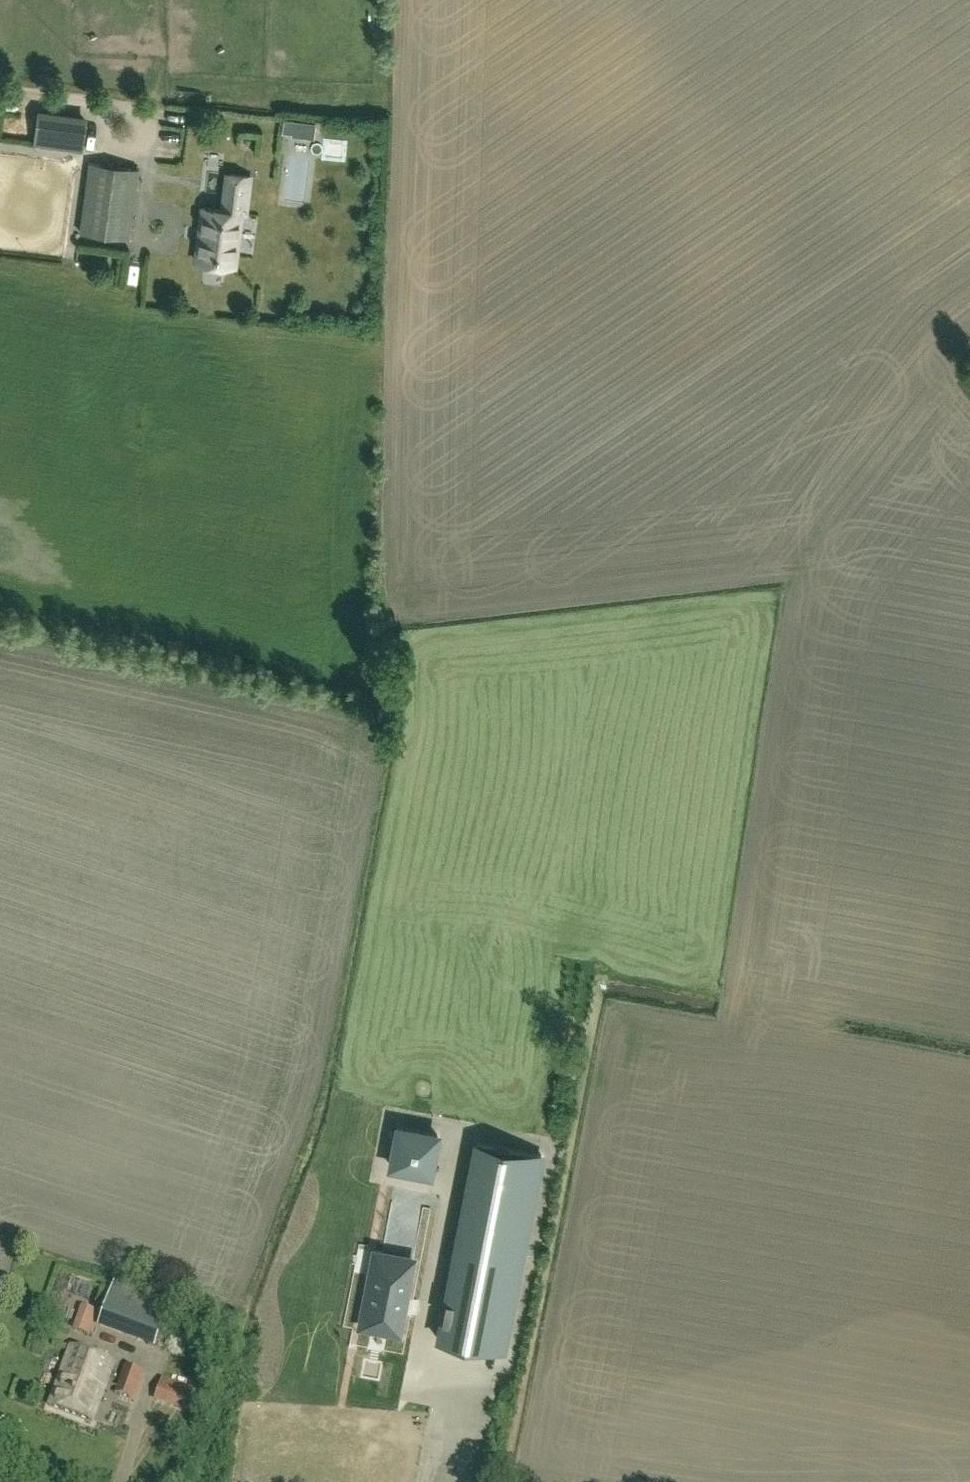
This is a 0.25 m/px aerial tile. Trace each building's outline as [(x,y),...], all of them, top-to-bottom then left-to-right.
[(83,150),(87,121),(61,118),(57,147),(83,150)] [(235,147),(249,151),(253,137),(239,133),(235,147)] [(139,169),(90,163),(81,232),(130,238),(139,169)] [(242,214),(246,214),(251,176),(227,173),(223,210),(203,207),(196,261),(208,263),(207,267),(223,269),(223,264),(235,266),(242,214)] [(504,1349),(542,1151),(478,1138),(439,1336),(504,1349)] [(400,1334),(416,1256),(373,1247),(357,1325),(400,1334)] [(97,1328),(154,1348),(172,1303),(115,1281),(97,1328)] [(93,1421),(114,1361),(70,1346),(50,1406),(93,1421)] [(144,1372),(123,1365),(115,1393),(134,1400),(144,1372)] [(156,1381),(152,1401),(174,1405),(178,1385),(156,1381)] [(193,1389),(183,1385),(176,1405),(187,1408),(193,1389)]
